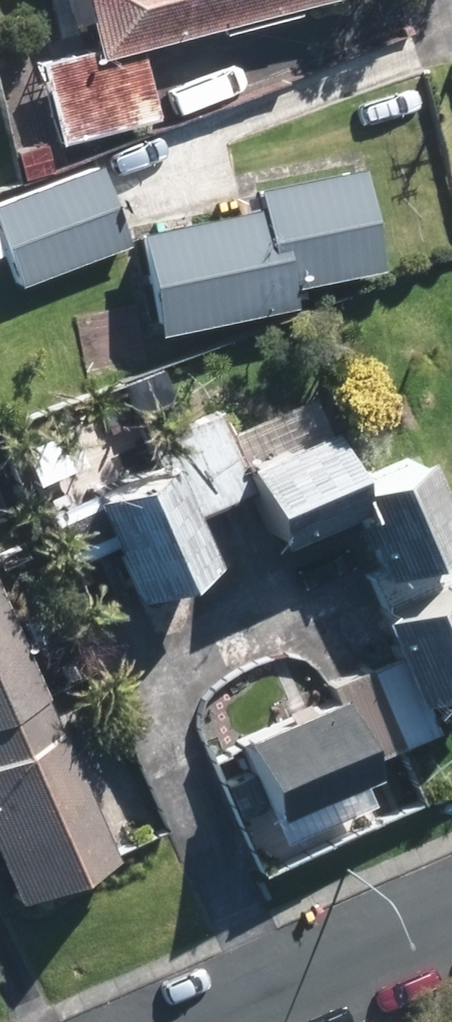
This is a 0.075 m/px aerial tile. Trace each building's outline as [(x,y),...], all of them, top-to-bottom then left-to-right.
[(108,44),(282,0),(97,0),(108,44)] [(0,205),(0,243),(14,280),(123,240),(96,169),(0,205)] [(273,216),(142,242),(158,319),(292,292),(288,272),(369,256),(352,172),(267,189),(273,216)] [(330,434),(244,471),(270,530),(356,493),(330,434)] [(361,485),(395,564),(451,540),(451,514),(426,456),(361,485)] [(170,468),(108,495),(148,587),(210,560),(170,468)] [(390,603),(426,687),(451,675),(451,576),(390,603)] [(39,690),(0,599),(0,707),(39,690)] [(336,706),(241,747),(266,804),(361,763),(336,706)] [(0,727),(0,816),(30,886),(110,852),(47,707),(0,727)]
